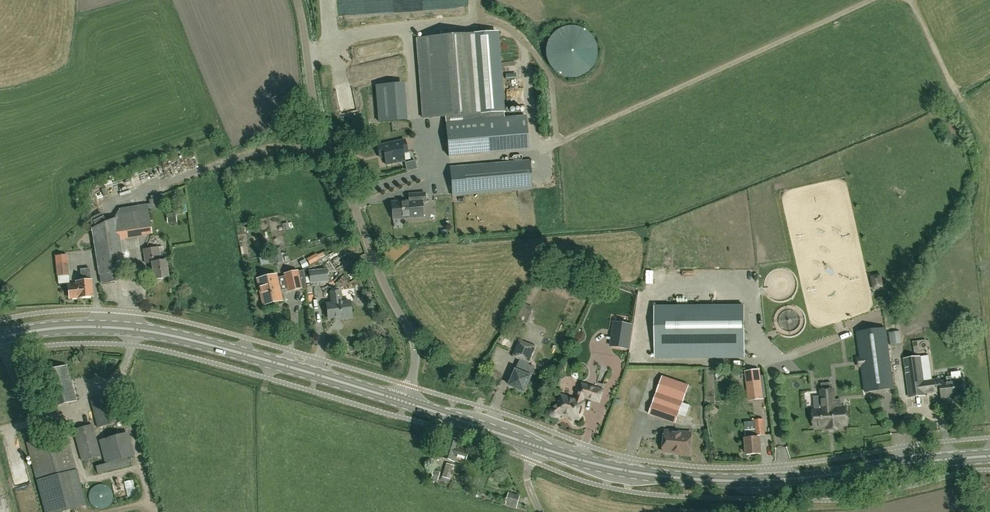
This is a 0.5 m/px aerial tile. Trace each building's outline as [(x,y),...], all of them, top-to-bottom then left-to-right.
[(590,70),(595,61),(597,52),(595,42),(589,33),(581,28),(571,26),(561,28),(553,34),(547,43),(545,52),(548,62),(553,71),(562,76),(572,78),(582,76),(590,70)] [(445,117),(449,156),(529,150),(526,116),(503,118),(497,32),(416,39),(423,119),(445,117)] [(382,42),(384,51),(392,50),(391,41),(382,42)] [(377,146),(380,157),(380,158),(384,157),(386,165),(405,161),(403,153),(407,152),(405,140),(377,146)] [(530,161),(450,168),(453,196),(532,189),(530,161)] [(393,219),(403,218),(423,217),(422,202),(425,202),(425,193),(408,195),(409,201),(391,203),(391,206),(390,207),(391,213),(392,214),(393,219)] [(120,210),(115,218),(92,229),(99,275),(100,275),(101,284),(116,282),(114,272),(124,270),(118,237),(141,234),(137,207),(120,210)] [(167,223),(177,222),(175,209),(168,210),(169,214),(166,214),(167,223)] [(154,280),(168,277),(165,261),(164,254),(159,255),(158,248),(143,250),(145,264),(152,263),(154,280)] [(283,263),(280,250),(272,252),(274,265),(283,263)] [(69,275),(67,255),(56,256),(58,276),(69,275)] [(316,255),(307,261),(309,265),(318,259),(316,255)] [(334,259),(339,267),(347,263),(342,255),(334,259)] [(69,298),(92,296),(91,280),(90,269),(80,269),(81,281),(75,282),(75,285),(68,286),(69,298)] [(284,274),(288,291),(289,292),(301,288),(305,287),(303,269),(297,270),(297,269),(284,274)] [(310,284),(328,282),(327,269),(308,271),(310,284)] [(263,305),(282,301),(276,275),(257,279),(263,305)] [(335,282),(339,286),(346,279),(342,275),(335,282)] [(341,320),(352,318),(350,301),(341,302),(340,291),(330,292),(332,303),(326,304),(328,319),(340,317),(341,320)] [(655,306),(655,320),(655,359),(744,358),(744,306),(655,306)] [(549,320),(559,324),(562,317),(552,312),(549,320)] [(613,347),(630,349),(634,325),(620,323),(617,323),(614,339),(613,347)] [(863,358),(864,366),(868,392),(894,388),(886,329),(860,332),(863,358)] [(891,345),(897,344),(896,332),(889,332),(891,345)] [(525,392),(531,376),(525,374),(536,346),(519,339),(512,357),(520,360),(509,386),(525,392)] [(941,391),(942,398),(963,395),(961,379),(940,382),(940,379),(922,382),(919,357),(904,359),(909,398),(924,396),(924,393),(941,391)] [(66,366),(41,373),(51,408),(76,401),(66,366)] [(605,366),(601,379),(606,380),(610,368),(605,366)] [(762,397),(759,374),(759,369),(746,371),(750,400),(762,399),(762,397)] [(662,377),(649,414),(676,423),(689,386),(662,377)] [(551,411),(551,413),(552,413),(552,415),(552,416),(553,416),(554,417),(555,418),(555,417),(557,417),(557,418),(558,417),(559,417),(560,417),(560,416),(562,415),(579,420),(580,419),(582,416),(583,413),(584,409),(585,406),(584,402),(583,402),(585,398),(600,402),(603,391),(582,384),(577,400),(561,396),(559,404),(554,408),(553,408),(552,410),(551,411)] [(841,425),(847,425),(845,408),(835,409),(833,390),(821,391),(822,407),(815,407),(815,410),(813,410),(814,427),(827,426),(827,429),(841,427),(841,425)] [(115,394),(91,401),(98,428),(122,421),(115,394)] [(765,435),(764,419),(754,420),(755,430),(745,430),(745,438),(746,455),(760,454),(759,437),(756,438),(755,436),(765,435)] [(92,425),(73,430),(82,461),(100,456),(92,425)] [(691,433),(675,432),(665,431),(663,452),(666,452),(667,453),(672,453),(673,452),(680,453),(680,454),(689,455),(691,433)] [(27,442),(37,481),(46,511),(61,511),(86,505),(76,470),(66,432),(27,442)] [(128,433),(99,440),(105,464),(134,456),(128,433)] [(465,460),(468,451),(457,448),(459,442),(446,438),(440,458),(453,462),(455,457),(465,460)] [(450,480),(454,466),(446,464),(441,477),(450,480)] [(109,488),(105,485),(101,485),(96,486),(92,488),(90,492),(89,497),(90,501),(92,505),(96,508),(101,509),(105,508),(109,505),(112,501),(113,497),(112,492),(109,488)] [(506,505),(516,508),(520,496),(509,493),(506,505)]
